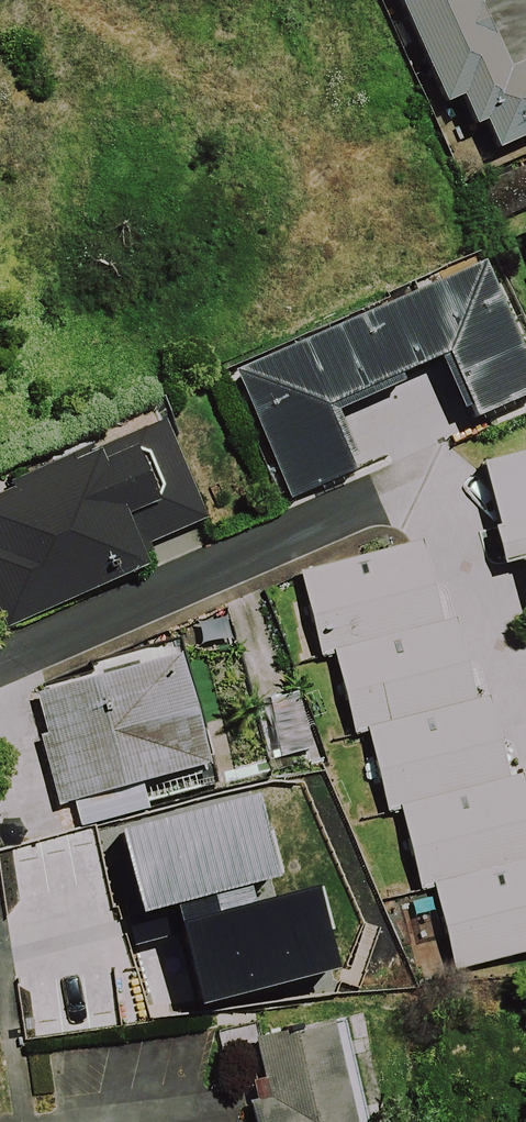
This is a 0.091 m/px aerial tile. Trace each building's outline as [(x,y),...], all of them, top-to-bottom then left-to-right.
[(436,110),(456,102),(479,160),(525,141),(525,67),(502,77),(472,0),(393,0),(436,110)] [(478,197),(494,228),(525,212),(525,173),(478,197)] [(514,237),(525,266),(525,231),(514,237)] [(428,352),(453,412),(519,385),(467,262),(214,367),(274,510),(354,477),(320,397),(428,352)] [(154,427),(0,490),(0,624),(2,630),(157,566),(149,546),(195,527),(154,427)] [(525,561),(525,451),(473,464),(498,568),(517,564),(525,561)] [(326,662),(438,631),(416,550),(292,584),(315,665),(326,662)] [(517,564),(525,601),(525,561),(517,564)] [(359,738),(460,710),(438,631),(326,662),(348,741),(359,738)] [(81,666),(85,683),(24,699),(52,808),(181,775),(199,770),(167,644),(81,666)] [(460,710),(359,738),(382,822),(395,818),(501,789),(477,705),(460,710)] [(395,818),(417,897),(430,893),(525,867),(525,800),(521,784),(501,789),(395,818)] [(145,824),(141,809),(77,826),(87,863),(55,871),(79,961),(5,981),(22,1048),(93,1029),(90,1018),(308,961),(281,860),(253,868),(244,835),(193,849),(184,814),(145,824)] [(430,893),(452,972),(525,952),(525,867),(430,893)] [(339,1032),(258,1052),(271,1103),(256,1106),(260,1121),(362,1121),(339,1032)]
